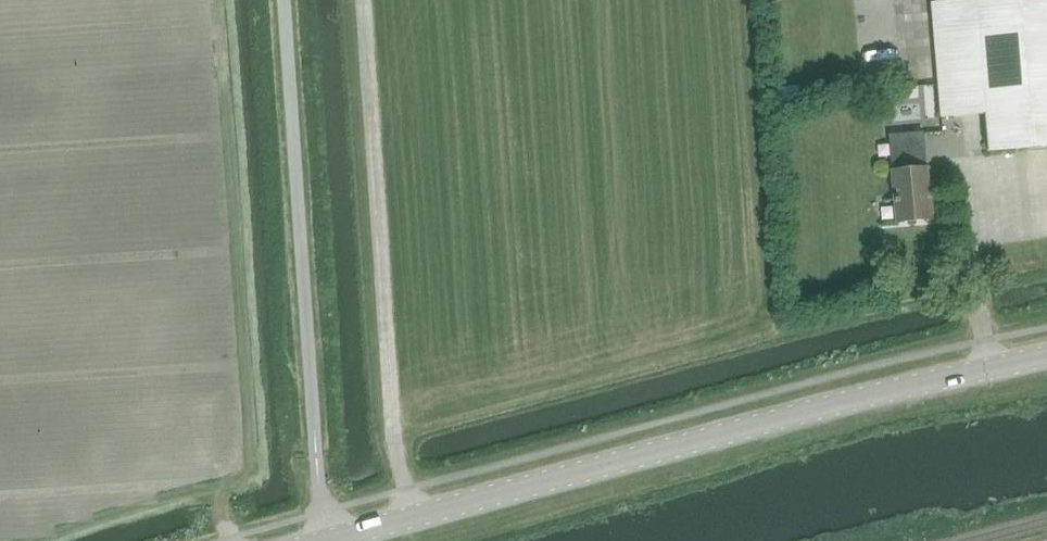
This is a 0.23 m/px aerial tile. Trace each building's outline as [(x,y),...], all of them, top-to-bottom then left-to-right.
[(930,3),(940,117),(986,113),(989,151),(1046,146),(1046,0),(969,0),(930,3)] [(922,134),(890,136),(893,171),(897,223),(935,220),(932,194),(928,194),(926,168),(910,170),(908,152),(924,151),(922,134)]
